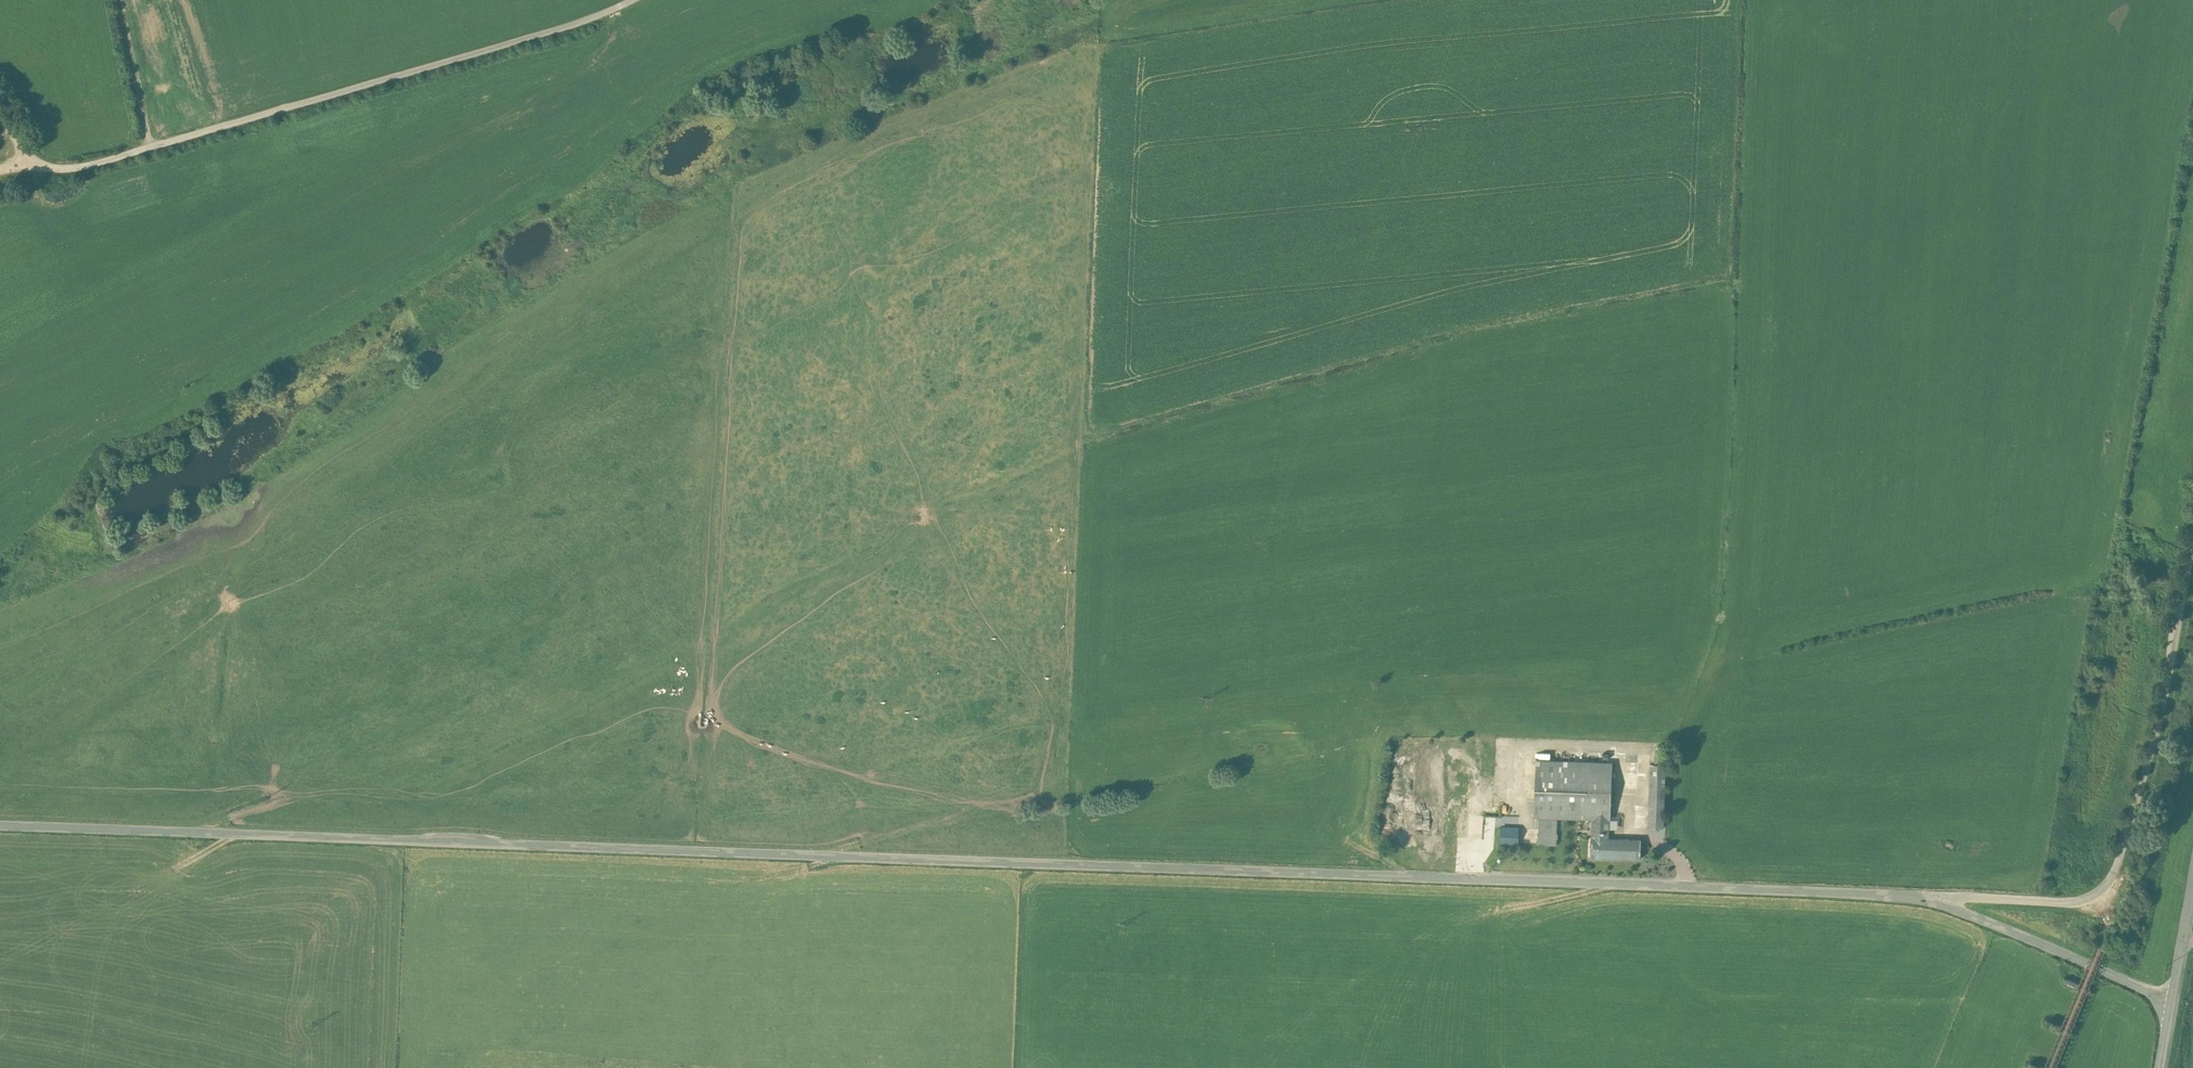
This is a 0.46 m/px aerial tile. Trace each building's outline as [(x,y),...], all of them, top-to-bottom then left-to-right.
[(1612,741),(1586,742),(1586,752),(1612,751),(1612,741)] [(1664,759),(1665,750),(1656,750),(1656,759),(1664,759)] [(1593,818),(1591,855),(1648,858),(1649,836),(1612,834),(1616,756),(1540,753),(1537,816),(1545,816),(1543,845),(1562,846),(1564,816),(1593,818)] [(1651,762),(1651,823),(1669,823),(1669,762),(1651,762)] [(1501,841),(1521,842),(1521,824),(1502,824),(1501,841)]
